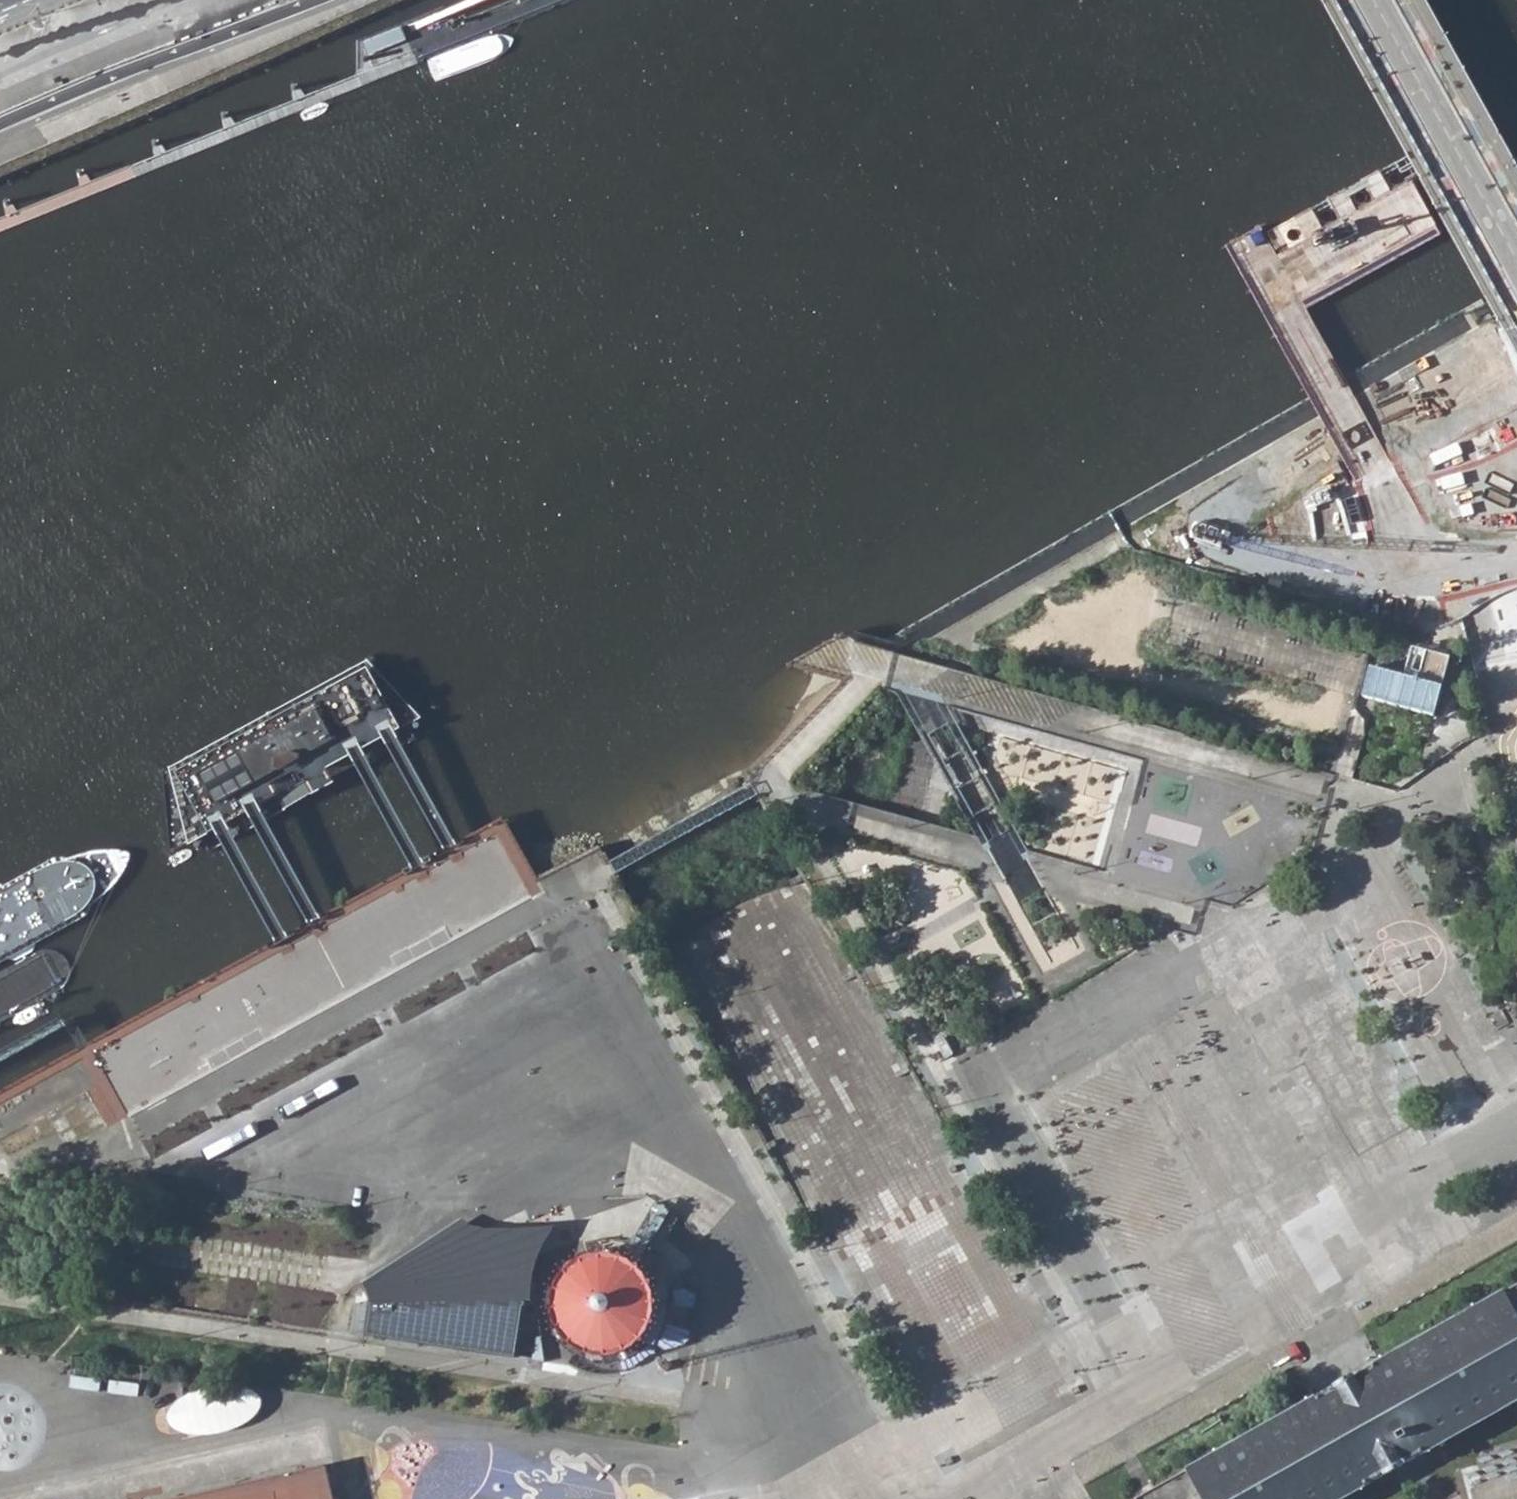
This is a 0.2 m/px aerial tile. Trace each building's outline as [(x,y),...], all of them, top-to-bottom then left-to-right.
[(402,27),(361,43),(367,59),(408,42),(402,27)] [(1503,283),(1507,288),(1513,289),(1516,287),(1516,270),(1511,269),(1506,272),(1503,277),(1503,283)] [(669,1217),(654,1208),(646,1220),(661,1230),(669,1217)] [(661,1230),(646,1220),(622,1258),(640,1266),(661,1230)] [(386,1295),(371,1303),(366,1335),(517,1358),(534,1234),(510,1244),(506,1232),(477,1243),(473,1234),(443,1248),(441,1240),(375,1278),(381,1293),(384,1291),(386,1295)] [(644,1279),(640,1275),(635,1271),(630,1267),(625,1264),(619,1262),(614,1260),(608,1260),(602,1259),(595,1260),(590,1262),(584,1264),(579,1267),(574,1270),(569,1274),(565,1279),(562,1284),(559,1290),(557,1295),(556,1301),(556,1307),(556,1314),(557,1319),(559,1325),(562,1331),(565,1336),(569,1341),(573,1345),(578,1348),(584,1351),(589,1354),(595,1355),(601,1356),(607,1356),(613,1355),(619,1354),(625,1351),(630,1348),(635,1345),(640,1341),(643,1336),(647,1331),(649,1326),(651,1320),(652,1314),(653,1308),(652,1302),(651,1296),(649,1290),(647,1285),(644,1279)] [(381,1293),(375,1278),(371,1303),(386,1295),(384,1291),(381,1293)] [(1138,1498),(1342,1498),(1516,1400),(1516,1287),(1512,1290),(1193,1468),(1138,1498)] [(328,1468),(294,1475),(183,1498),(335,1498),(328,1468)]
